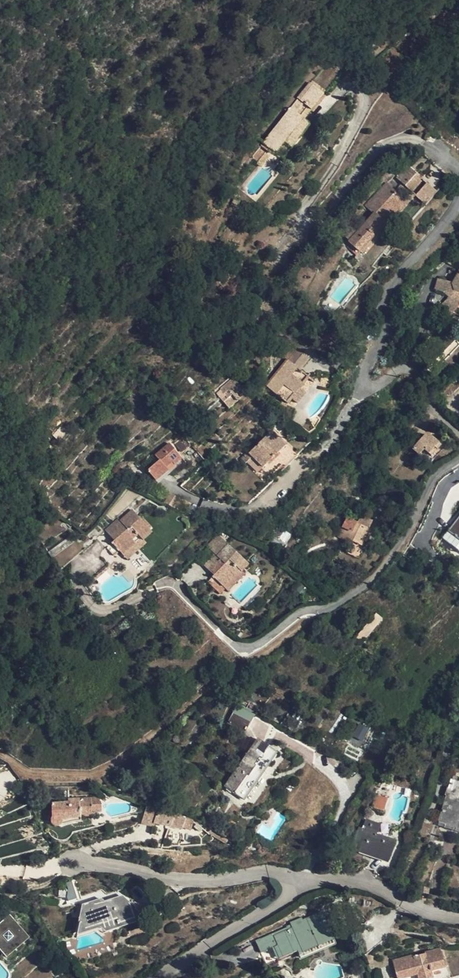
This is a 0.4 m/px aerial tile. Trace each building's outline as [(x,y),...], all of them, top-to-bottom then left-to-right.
[(312,80),(262,141),(276,152),(285,141),(292,147),(311,123),(305,119),(327,92),(312,80)] [(417,173),(408,165),(402,171),(412,179),(417,173)] [(418,175),(417,173),(412,179),(402,171),(397,177),(412,191),(423,178),(418,175)] [(349,241),(361,251),(386,223),(386,222),(391,216),(406,200),(387,182),(365,206),(374,213),(358,231),(350,224),(342,233),(350,240),(349,241)] [(437,191),(427,182),(415,195),(425,205),(437,191)] [(409,203),(406,200),(391,216),(395,219),(409,203)] [(321,238),(315,246),(321,250),(327,242),(321,238)] [(453,283),(439,278),(435,290),(443,292),(449,298),(441,307),(451,313),(458,305),(458,272),(453,283)] [(266,386),(286,402),(308,375),(288,359),(266,386)] [(63,429),(54,434),(58,441),(66,436),(63,429)] [(272,430),(249,453),(253,456),(263,467),(277,454),(288,465),(298,456),(272,430)] [(432,437),(429,437),(425,434),(413,448),(413,450),(408,454),(410,456),(415,451),(420,455),(424,449),(429,453),(439,443),(432,437)] [(172,462),(174,464),(182,458),(169,443),(155,455),(159,461),(148,471),(156,480),(168,470),(166,467),(172,462)] [(246,463),(253,456),(249,453),(247,451),(242,457),(246,463)] [(168,470),(174,464),(172,462),(166,467),(168,470)] [(138,506),(128,516),(131,520),(123,527),(124,529),(119,534),(111,541),(118,550),(124,545),(128,550),(146,533),(155,526),(138,506)] [(111,525),(119,534),(124,529),(123,527),(131,520),(128,516),(125,513),(111,525)] [(344,537),(355,542),(361,545),(373,521),(361,516),(357,523),(347,518),(343,527),(348,529),(344,537)] [(443,537),(458,551),(458,517),(443,537)] [(157,528),(155,526),(146,533),(148,536),(157,528)] [(206,545),(218,556),(229,545),(216,532),(206,545)] [(152,540),(148,536),(146,533),(128,550),(134,556),(152,540)] [(226,585),(240,569),(247,561),(229,545),(218,556),(224,562),(218,569),(220,571),(216,576),(209,582),(217,589),(223,583),(226,585)] [(300,551),(291,561),(298,566),(306,556),(300,551)] [(205,566),(216,576),(220,571),(218,569),(224,562),(218,556),(216,555),(205,566)] [(249,562),(247,561),(240,569),(242,571),(249,562)] [(245,573),(242,571),(240,569),(226,585),(230,589),(245,573)] [(223,594),(229,587),(223,583),(217,589),(223,594)] [(352,640),(360,645),(382,618),(376,613),(352,640)] [(368,661),(362,657),(353,672),(358,675),(368,661)] [(359,679),(353,676),(345,688),(351,692),(359,679)] [(255,714),(238,705),(228,723),(245,733),(255,714)] [(255,767),(262,771),(276,752),(258,739),(225,787),(243,799),(257,779),(250,774),(255,767)] [(178,758),(175,756),(166,770),(169,772),(178,758)] [(257,779),(262,771),(255,767),(250,774),(257,779)] [(165,774),(159,782),(164,785),(170,778),(165,774)] [(453,776),(438,822),(456,828),(458,818),(458,778),(453,776)] [(371,807),(383,811),(387,799),(375,795),(371,807)] [(63,819),(81,818),(93,817),(92,812),(91,797),(68,799),(68,802),(52,803),(53,817),(52,819),(51,821),(52,824),(54,826),(56,827),(59,827),(61,825),(62,823),(63,823),(63,819)] [(95,797),(91,797),(92,812),(102,812),(101,802),(95,797)] [(147,807),(147,806),(142,823),(154,826),(155,824),(170,827),(175,816),(157,809),(147,807)] [(207,818),(206,825),(213,828),(214,818),(216,813),(210,810),(206,817),(207,818)] [(184,819),(175,816),(170,827),(181,829),(184,819)] [(219,835),(227,839),(235,823),(225,818),(217,833),(219,835)] [(351,849),(387,862),(395,841),(377,834),(380,825),(362,818),(351,849)] [(420,903),(430,905),(431,893),(421,892),(420,903)] [(92,903),(84,905),(78,935),(101,928),(104,929),(138,918),(135,908),(122,897),(114,900),(113,899),(105,901),(106,904),(98,907),(92,903)] [(300,958),(336,942),(322,911),(303,920),(301,917),(289,922),(292,928),(257,943),(266,964),(297,951),(300,958)] [(8,957),(31,937),(11,914),(0,923),(0,948),(8,957)] [(427,953),(427,956),(413,959),(412,957),(411,955),(394,960),(399,977),(448,977),(440,948),(426,952),(427,953)]
